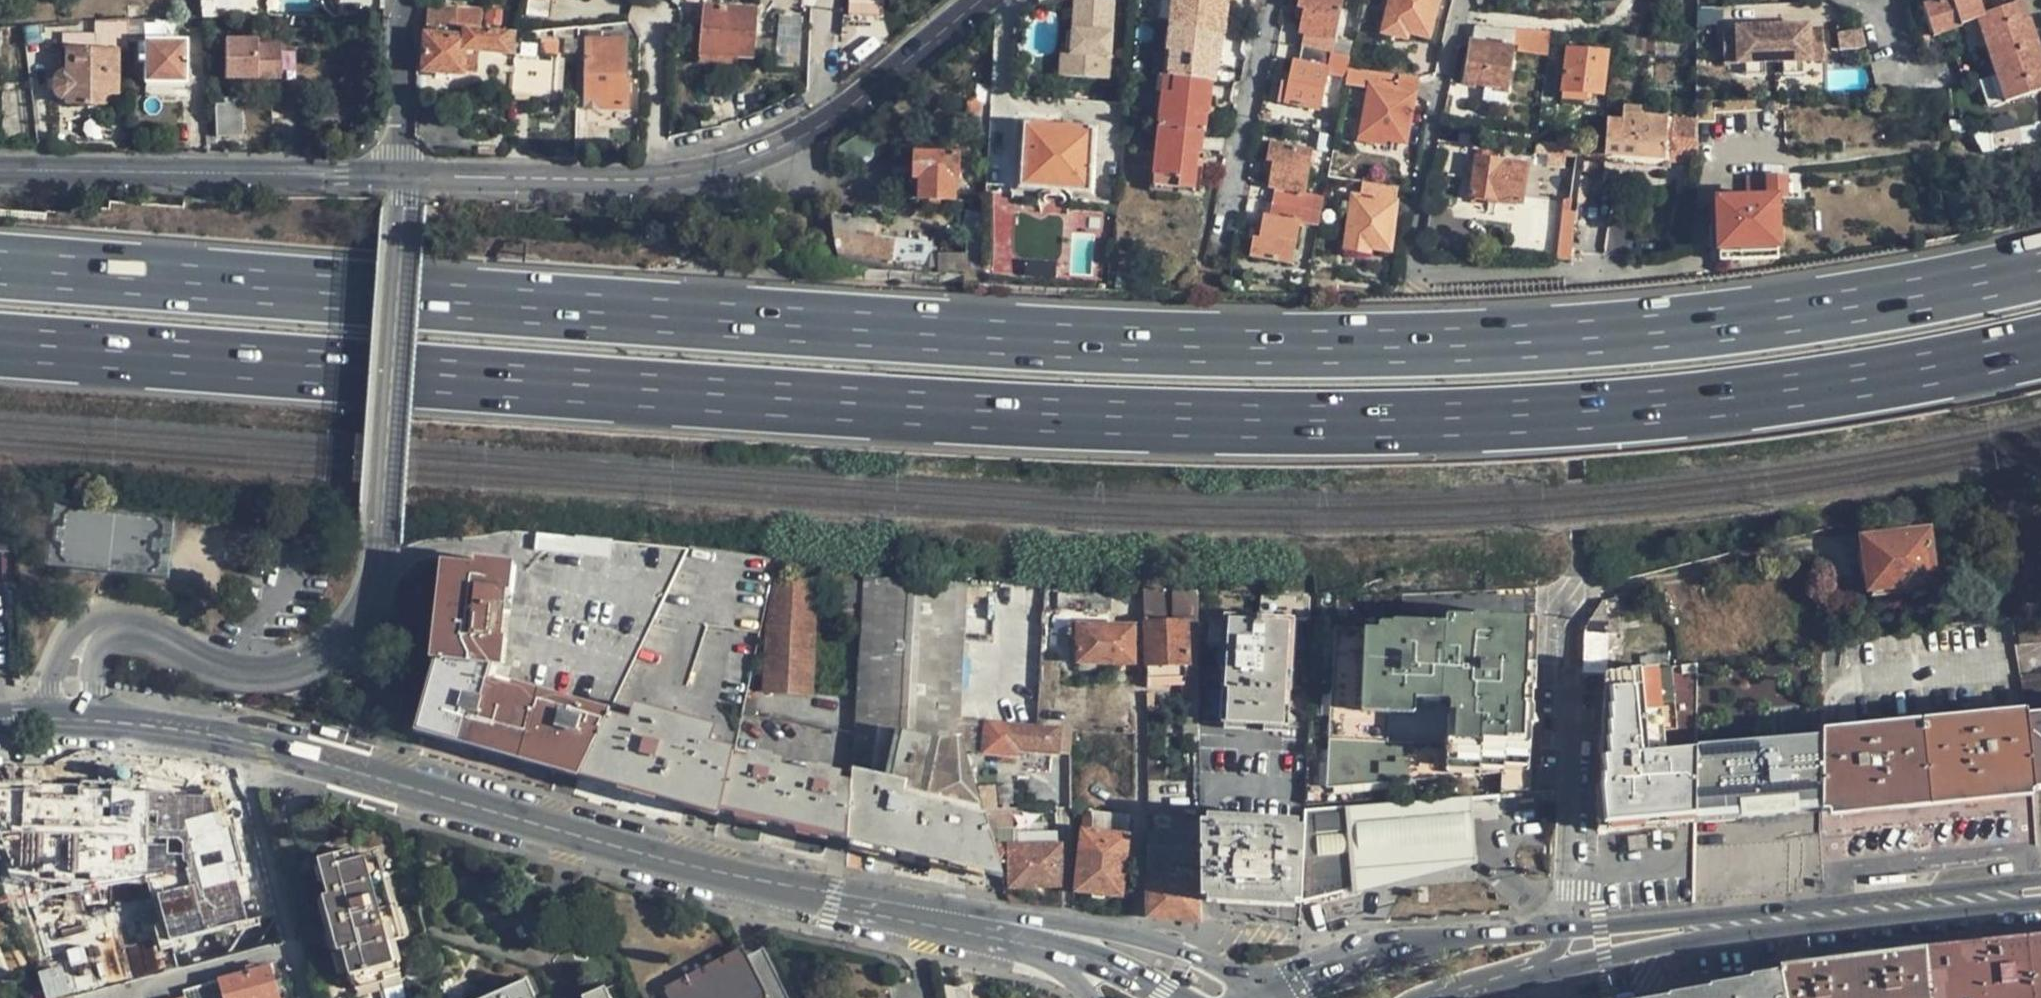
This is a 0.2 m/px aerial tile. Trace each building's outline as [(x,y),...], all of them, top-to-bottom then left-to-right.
[(527,17),(552,20),(554,1),(547,0),(529,0),(527,17)] [(851,15),(885,16),(885,0),(852,0),(851,15)] [(1224,32),(1228,0),(1171,0),(1168,26),(1222,32),(1224,32)] [(1296,7),(1303,9),(1301,17),(1297,33),(1303,35),(1298,59),(1292,58),(1289,72),(1287,82),(1281,81),(1277,101),(1319,110),(1328,67),(1334,36),(1341,0),(1297,0),(1296,7)] [(1382,32),(1405,38),(1407,32),(1427,37),(1436,0),(1390,0),(1382,32)] [(1922,4),(1932,36),(1960,27),(1959,24),(1976,19),(2004,101),(2040,89),(2040,74),(2039,69),(2040,69),(2040,55),(2029,18),(2023,20),(2017,1),(1983,12),(1979,0),(1935,0),(1922,4)] [(756,60),(758,8),(704,6),(701,58),(756,60)] [(1294,15),(1301,17),(1303,9),(1296,7),(1294,15)] [(427,27),(481,30),(482,12),(429,9),(427,27)] [(797,35),(797,16),(781,15),(780,35),(797,35)] [(142,18),(126,19),(127,40),(137,41),(142,40),(142,18)] [(126,52),(127,40),(126,19),(95,21),(95,34),(59,34),(59,46),(64,47),(64,65),(51,78),(50,89),(63,101),(62,104),(89,104),(89,94),(103,94),(116,95),(117,51),(126,52)] [(1736,26),(1736,31),(1722,32),(1723,62),(1825,58),(1824,27),(1809,28),(1809,23),(1736,26)] [(1212,80),(1215,80),(1216,67),(1218,67),(1222,32),(1168,26),(1162,74),(1212,80)] [(1484,86),(1504,89),(1505,82),(1512,35),(1512,29),(1472,26),(1464,83),(1484,86)] [(507,32),(481,30),(427,27),(425,71),(479,74),(480,51),(505,53),(507,32)] [(576,53),(577,27),(563,28),(563,53),(576,53)] [(1839,50),(1865,48),(1863,28),(1838,30),(1839,50)] [(1547,38),(1548,31),(1547,31),(1512,29),(1512,35),(1519,36),(1547,38)] [(295,49),(280,49),(279,35),(224,37),(225,79),(296,77),(295,49)] [(1334,36),(1328,67),(1346,72),(1347,69),(1348,63),(1352,41),(1334,36)] [(1518,46),(1546,48),(1547,38),(1519,36),(1518,46)] [(142,40),(137,41),(136,63),(145,63),(144,81),(184,81),(184,39),(142,40)] [(626,80),(627,41),(589,40),(587,106),(628,108),(629,81),(626,80)] [(516,45),(516,53),(514,91),(516,92),(556,94),(559,42),(541,41),(541,45),(516,45)] [(1105,83),(1127,86),(1129,70),(1132,46),(1109,44),(1105,83)] [(1566,48),(1561,89),(1586,91),(1601,92),(1606,52),(1566,48)] [(1417,78),(1347,69),(1346,72),(1344,84),(1368,88),(1359,136),(1361,140),(1380,144),(1385,139),(1403,143),(1417,78)] [(1283,71),(1281,81),(1287,82),(1289,72),(1283,71)] [(1157,126),(1202,131),(1205,131),(1206,113),(1208,113),(1212,80),(1162,74),(1157,126)] [(1503,99),(1504,89),(1484,86),(1483,97),(1503,99)] [(1585,100),(1586,91),(1561,89),(1560,98),(1585,100)] [(103,104),(103,94),(89,94),(89,104),(103,104)] [(214,103),(215,137),(241,136),(240,98),(224,97),(224,103),(214,103)] [(1003,102),(1002,104),(1001,104),(1000,109),(1001,113),(1006,116),(1009,115),(1012,113),(1014,109),(1012,104),(1010,102),(1008,102),(1003,102)] [(1622,106),(1621,117),(1638,118),(1639,114),(1639,108),(1622,106)] [(1638,118),(1621,117),(1604,115),(1600,147),(1601,151),(1604,152),(1621,153),(1663,156),(1696,159),(1696,119),(1639,114),(1638,118)] [(1925,114),(1912,114),(1912,129),(1926,128),(1925,114)] [(1055,118),(1055,125),(1076,126),(1076,119),(1055,118)] [(1076,126),(1055,125),(1023,123),(1019,186),(1088,191),(1092,128),(1076,126)] [(1151,174),(1152,174),(1178,177),(1177,186),(1193,188),(1197,153),(1200,153),(1202,131),(1157,126),(1151,174)] [(1480,134),(1458,132),(1457,142),(1478,145),(1480,134)] [(1583,156),(1584,145),(1535,140),(1534,152),(1569,155),(1583,156)] [(1269,141),(1265,159),(1272,161),(1271,170),(1267,187),(1274,188),(1271,201),(1300,207),(1303,190),(1311,149),(1269,141)] [(957,179),(957,171),(958,159),(958,153),(914,151),(912,177),(918,178),(917,198),(953,200),(954,180),(957,179)] [(1662,167),(1663,156),(1621,153),(1604,152),(1603,162),(1662,167)] [(1568,163),(1582,164),(1583,156),(1569,155),(1568,163)] [(1520,203),(1525,164),(1477,157),(1471,196),(1520,203)] [(966,160),(958,159),(957,171),(966,172),(966,160)] [(1264,169),(1271,170),(1272,161),(1265,159),(1264,169)] [(1363,170),(1362,181),(1397,186),(1398,174),(1363,170)] [(1152,174),(1151,189),(1176,191),(1177,186),(1178,177),(1152,174)] [(1717,200),(1708,200),(1708,226),(1717,226),(1718,249),(1777,247),(1775,198),(1785,198),(1785,175),(1747,176),(1747,197),(1717,198),(1717,200)] [(1394,200),(1397,186),(1362,181),(1359,195),(1353,194),(1345,249),(1368,252),(1369,248),(1390,251),(1397,200),(1394,200)] [(1297,222),(1318,225),(1322,202),(1324,195),(1303,190),(1300,207),(1297,222)] [(993,273),(1013,273),(1012,197),(991,197),(993,273)] [(1300,207),(1271,201),(1268,214),(1263,213),(1261,227),(1259,236),(1253,235),(1249,255),(1290,263),(1297,222),(1300,207)] [(879,215),(827,207),(836,250),(895,258),(896,236),(877,233),(879,215)] [(1254,226),(1253,235),(1259,236),(1261,227),(1254,226)] [(1558,235),(1556,259),(1570,259),(1570,261),(1573,237),(1558,235)] [(895,258),(922,262),(927,262),(930,240),(896,236),(895,258)] [(1777,258),(1777,247),(1718,249),(1718,259),(1777,258)] [(62,506),(55,565),(168,577),(174,518),(62,506)] [(1925,532),(1864,538),(1868,589),(1899,586),(1899,587),(1931,584),(1925,532)] [(759,632),(774,558),(768,557),(689,545),(655,616),(759,632)] [(821,578),(823,563),(790,560),(780,558),(767,630),(764,690),(810,693),(815,584),(821,578)] [(421,727),(581,772),(606,718),(610,710),(512,682),(511,686),(491,680),(493,667),(497,667),(507,565),(478,562),(477,568),(445,565),(434,661),(440,661),(421,727)] [(863,567),(823,563),(821,578),(843,581),(862,583),(863,567)] [(999,606),(998,579),(923,568),(915,567),(905,567),(897,567),(863,567),(862,583),(860,619),(851,784),(848,840),(1002,875),(997,860),(993,845),(993,844),(959,728),(956,718),(961,718),(965,641),(999,642),(1000,613),(1001,606),(999,606)] [(843,619),(860,619),(862,583),(843,581),(843,619)] [(1139,589),(1139,623),(1186,621),(1198,620),(1197,591),(1169,591),(1139,589)] [(1111,592),(1058,592),(1057,608),(1111,608),(1111,592)] [(1222,686),(1220,721),(1288,725),(1293,617),(1308,617),(1309,596),(1260,595),(1258,615),(1223,613),(1220,668),(1221,668),(1220,686),(1222,686)] [(1601,599),(1584,627),(1606,628),(1605,598),(1601,599)] [(1528,771),(1536,620),(1492,619),(1492,616),(1471,615),(1470,618),(1448,617),(1443,622),(1392,620),(1392,629),(1336,626),(1328,787),(1504,775),(1504,770),(1528,771)] [(1198,681),(1198,620),(1186,621),(1187,664),(1187,681),(1198,681)] [(1147,666),(1187,664),(1186,621),(1139,623),(1140,732),(1150,733),(1198,733),(1198,722),(1187,721),(1187,681),(1147,681),(1147,666)] [(1133,625),(1078,624),(1067,624),(1067,634),(1077,634),(1077,662),(1132,663),(1133,660),(1133,626),(1133,625)] [(1604,673),(1606,628),(1584,627),(1582,674),(1604,673)] [(1695,748),(1697,662),(1687,664),(1604,673),(1596,830),(1694,822),(1695,748)] [(1187,681),(1187,664),(1147,666),(1147,681),(1187,681)] [(1187,721),(1198,722),(1198,681),(1187,681),(1187,721)] [(634,726),(606,718),(581,772),(722,812),(733,757),(734,754),(706,746),(710,730),(640,710),(634,726)] [(2033,791),(2040,790),(2040,715),(2025,717),(2033,791)] [(1821,736),(1821,748),(1820,781),(1820,812),(2033,791),(2025,717),(1821,736)] [(997,753),(1017,754),(1018,749),(1057,752),(1059,737),(1071,738),(1070,727),(961,718),(956,718),(959,728),(969,729),(968,750),(997,753)] [(1736,725),(1736,737),(1755,738),(1756,734),(1758,732),(1761,732),(1761,726),(1736,725)] [(1766,726),(1766,732),(1770,733),(1772,739),(1778,739),(1778,727),(1766,726)] [(1821,736),(1695,748),(1694,822),(1820,812),(1821,736)] [(848,840),(851,784),(832,779),(833,770),(818,767),(816,776),(774,766),(776,757),(760,753),(757,762),(733,757),(722,812),(848,840)] [(1016,764),(1017,754),(997,753),(997,762),(1016,764)] [(127,762),(104,762),(105,775),(128,772),(127,762)] [(1502,794),(1526,792),(1528,771),(1504,770),(1504,775),(1502,794)] [(200,832),(197,816),(190,783),(98,802),(110,853),(175,838),(180,865),(206,858),(200,832)] [(1470,796),(1346,807),(1351,890),(1471,860),(1470,796)] [(206,858),(256,845),(245,804),(197,816),(200,832),(206,858)] [(1351,890),(1346,807),(1341,807),(1329,808),(1304,810),(1303,827),(1299,901),(1325,895),(1351,890)] [(1091,816),(1083,815),(1082,830),(1076,890),(1120,895),(1129,816),(1092,812),(1091,816)] [(1200,921),(1200,896),(1200,821),(1186,821),(1185,832),(1154,829),(1147,834),(1147,915),(1200,921)] [(1200,821),(1200,896),(1299,901),(1303,827),(1200,821)] [(997,844),(993,844),(993,845),(997,860),(1009,861),(1008,846),(1013,846),(1013,829),(997,829),(997,844)] [(1060,844),(1013,846),(1008,846),(1009,861),(1009,886),(1060,886),(1060,844)] [(12,864),(20,903),(84,889),(75,849),(12,864)] [(345,852),(317,859),(352,985),(377,978),(374,969),(400,962),(392,932),(397,930),(384,882),(379,884),(371,855),(347,862),(345,852)] [(252,877),(255,889),(267,886),(264,873),(252,877)] [(255,889),(240,893),(244,907),(234,910),(243,943),(280,933),(267,886),(255,889)] [(231,896),(234,910),(244,907),(240,893),(231,896)] [(107,938),(102,920),(64,929),(74,973),(117,963),(111,937),(107,938)] [(183,962),(177,939),(157,945),(163,967),(183,962)] [(1924,952),(1928,997),(2040,997),(2040,940),(1924,952)] [(772,959),(754,967),(746,952),(664,993),(667,997),(792,997),(772,959)] [(1924,952),(1920,953),(1779,970),(1780,974),(1780,976),(1783,993),(1784,997),(1928,997),(1924,952)] [(261,968),(245,973),(185,990),(187,997),(278,997),(269,966),(261,968)] [(1783,993),(1780,976),(1780,974),(1776,975),(1747,979),(1747,982),(1705,989),(1705,991),(1665,997),(1784,997),(1783,993)] [(84,976),(42,986),(45,997),(58,997),(88,990),(84,976)] [(525,980),(482,997),(533,997),(525,980)] [(944,987),(946,997),(971,997),(968,982),(944,987)] [(603,988),(581,997),(608,997),(603,988)]
